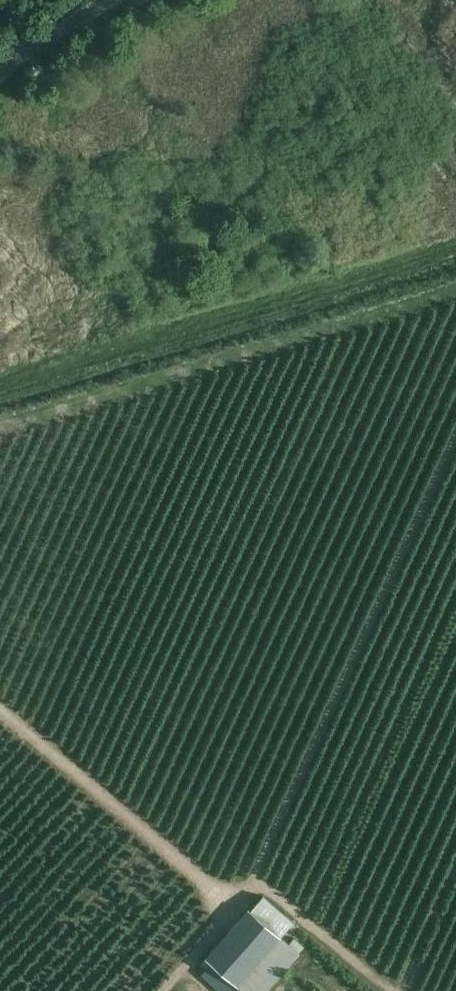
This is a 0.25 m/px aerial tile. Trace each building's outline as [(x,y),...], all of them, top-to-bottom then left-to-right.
[(244,990),(266,990),(300,953),(298,952),(303,946),(293,937),(288,943),(280,936),(293,921),(263,895),(250,909),(249,908),(206,958),(237,986),(238,986),(244,990)]
